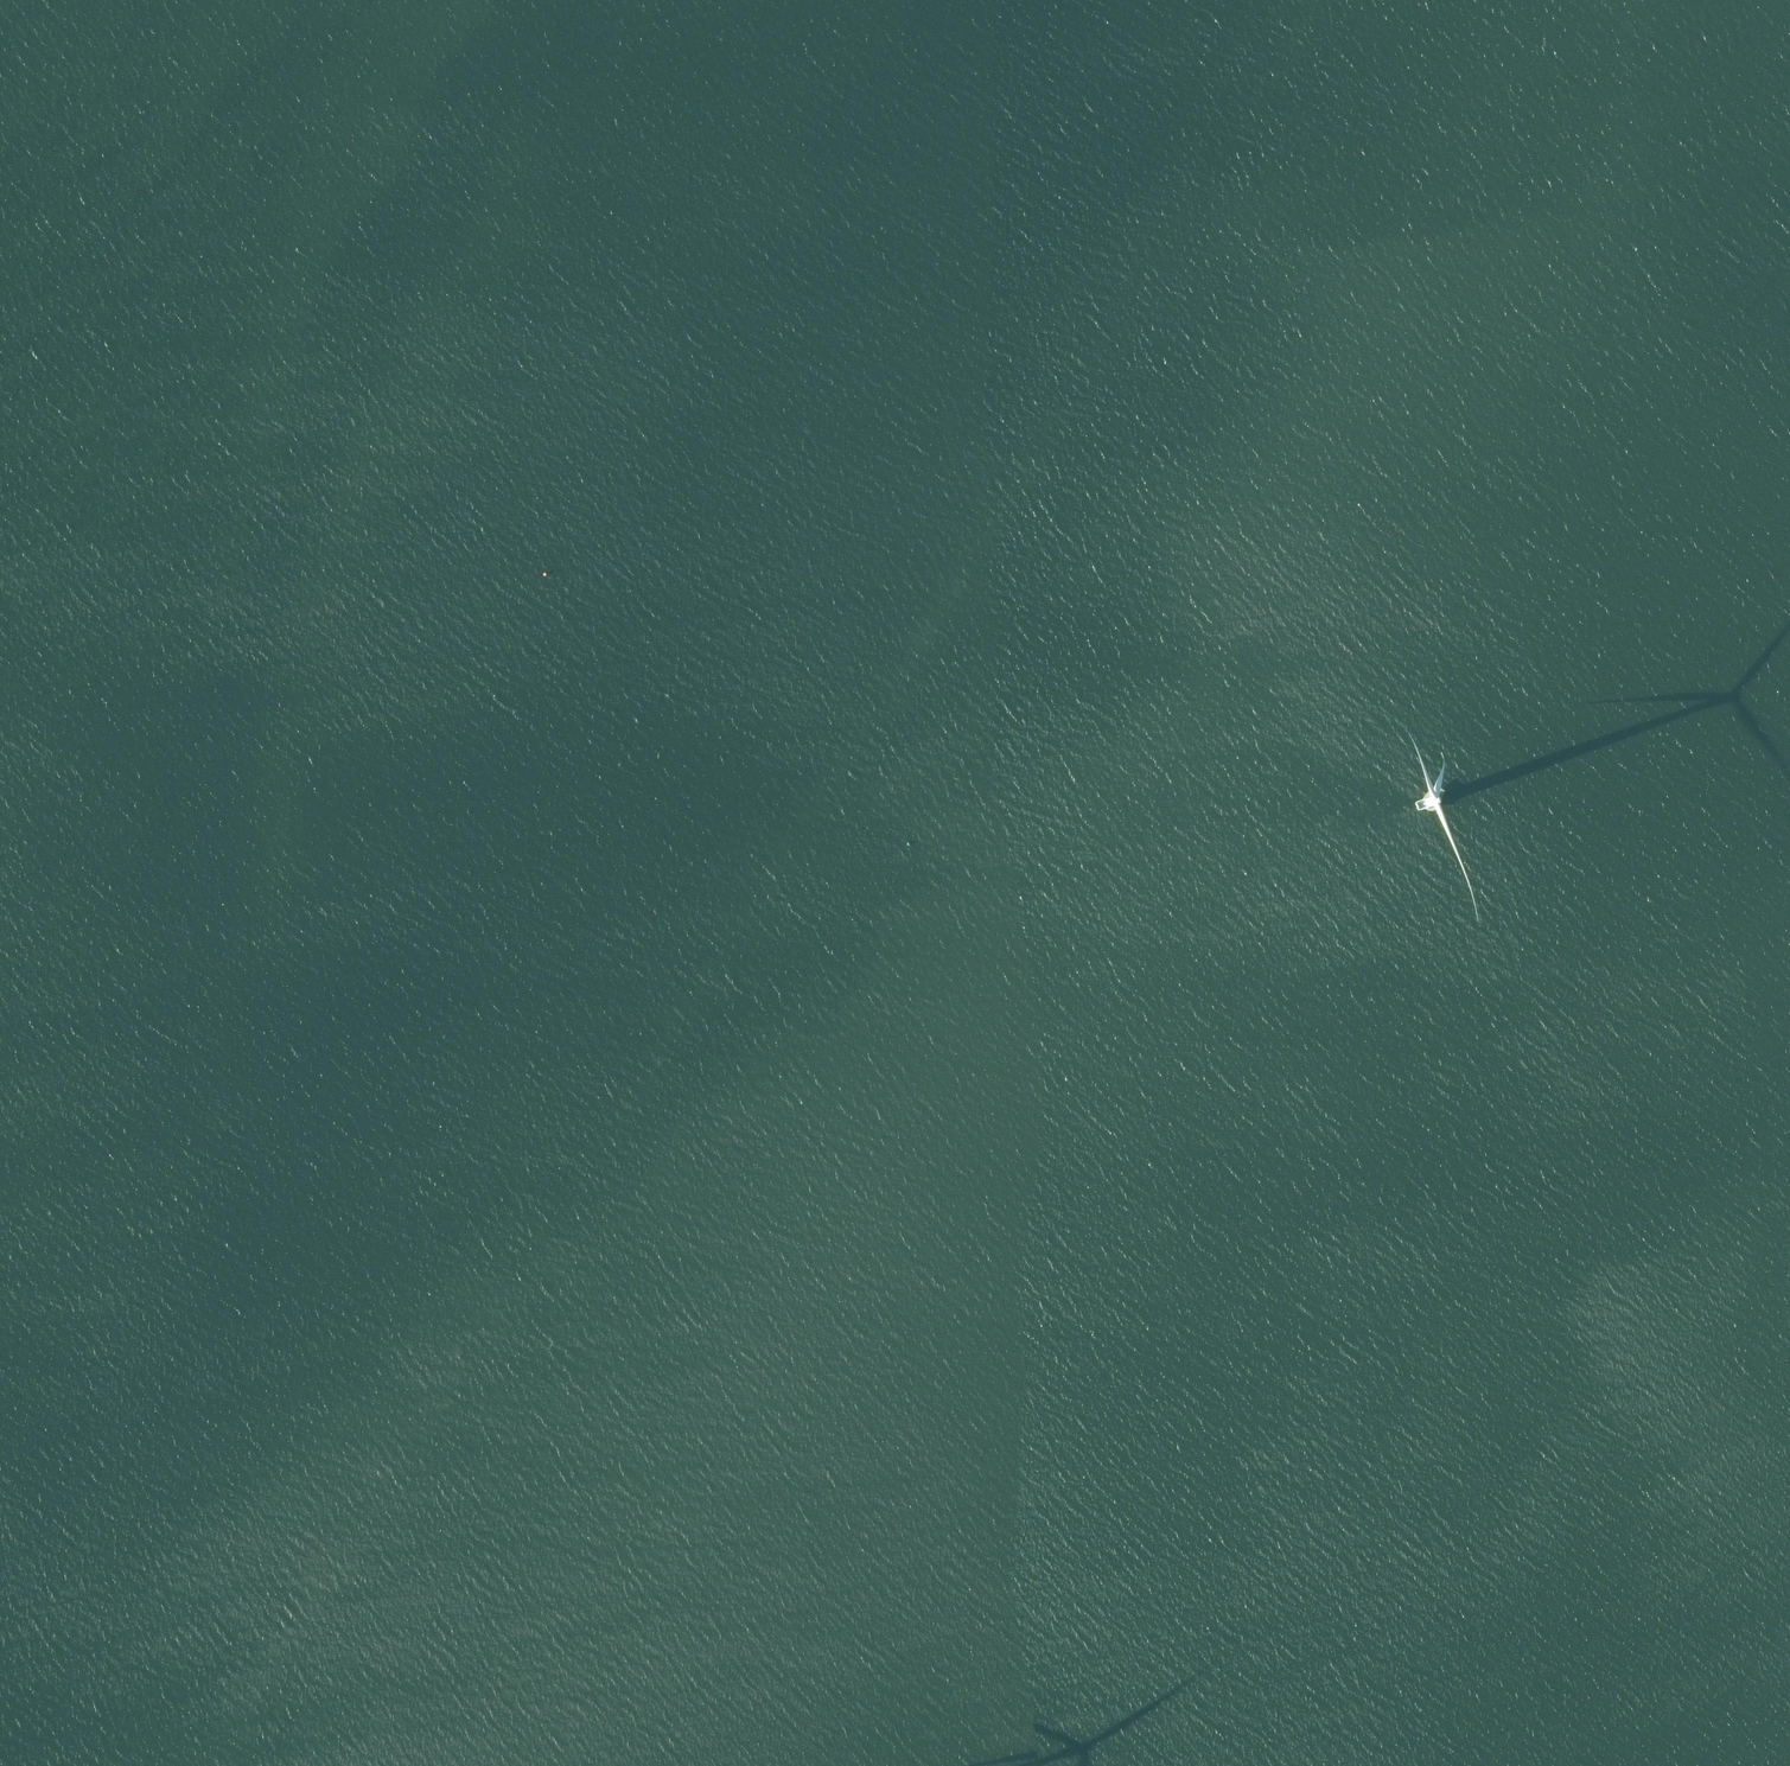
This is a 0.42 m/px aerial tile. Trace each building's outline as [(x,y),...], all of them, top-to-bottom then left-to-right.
[(1435,797),(1433,796),(1430,796),(1428,797),(1426,799),(1426,801),(1426,804),(1427,806),(1429,807),(1431,808),(1433,808),(1435,807),(1437,805),(1437,803),(1437,801),(1436,799),(1435,797)]
